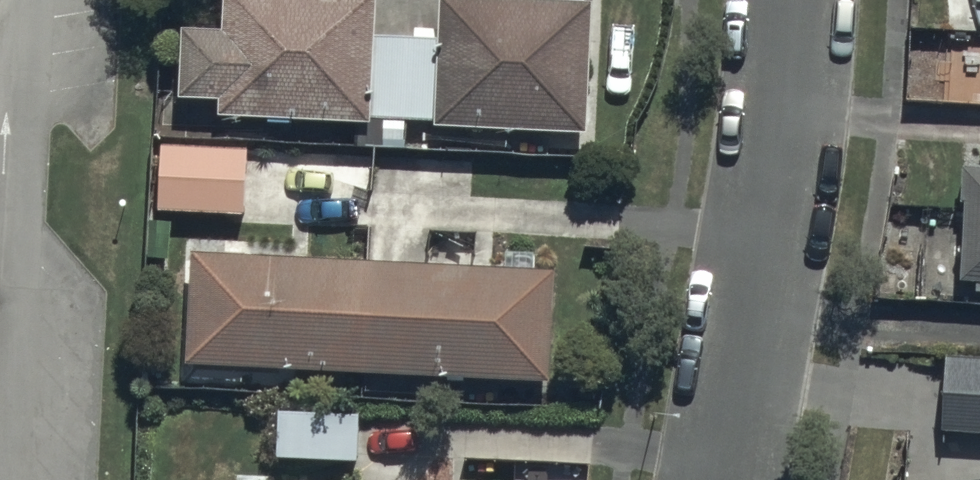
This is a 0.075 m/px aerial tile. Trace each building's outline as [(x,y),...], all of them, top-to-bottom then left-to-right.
[(374,0),(221,0),(220,23),(177,22),(177,93),(215,93),(214,114),(373,116),(373,114),(433,114),(433,122),(588,124),(589,0),(436,0),(436,32),(374,32),(374,0)] [(246,143),(160,140),(157,205),(244,209),(246,143)] [(962,158),(959,272),(976,272),(975,283),(979,283),(979,159),(962,158)] [(552,262),(189,244),(184,356),(547,372),(552,262)] [(944,350),(940,420),(979,421),(979,351),(944,350)] [(355,407),(276,403),(273,452),(352,457),(355,407)]
